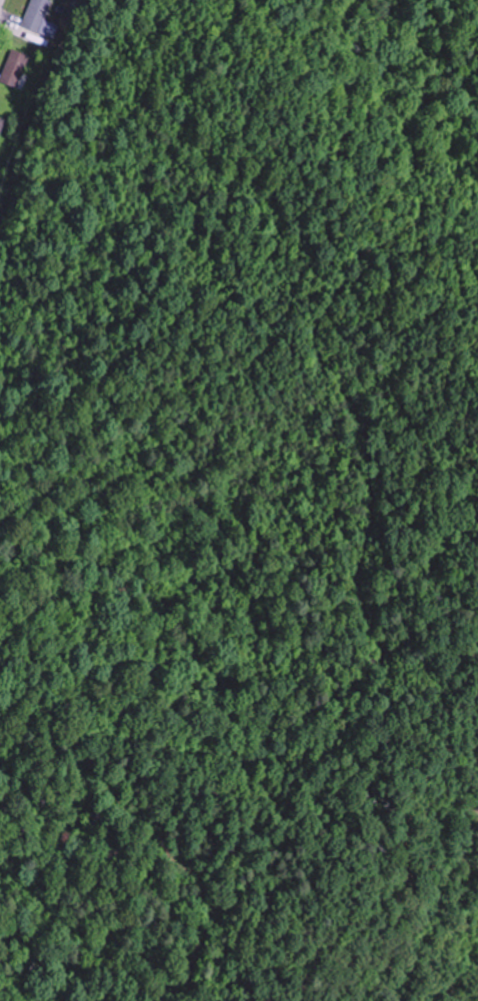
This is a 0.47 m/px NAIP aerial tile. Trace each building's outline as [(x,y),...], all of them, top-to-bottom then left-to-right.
[(23,27),(41,33),(51,0),(31,0),(23,27)] [(13,49),(0,81),(0,82),(17,89),(30,56),(13,49)]
